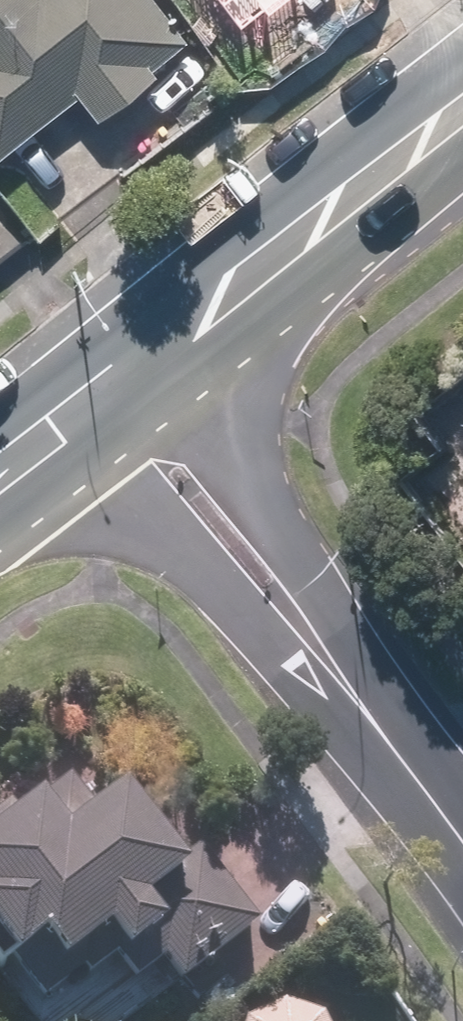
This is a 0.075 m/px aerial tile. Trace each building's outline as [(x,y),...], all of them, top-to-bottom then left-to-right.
[(78,99),(97,123),(155,77),(151,72),(187,44),(153,0),(0,0),(0,160),(78,99)] [(242,33),(286,0),(218,0),(242,33)] [(255,923),(199,852),(182,865),(121,787),(88,813),(60,778),(0,826),(0,980),(4,984),(13,977),(42,1013),(113,957),(151,1005),(255,923)] [(297,1016),(290,1004),(256,1020),(316,1020),(297,1016)]
